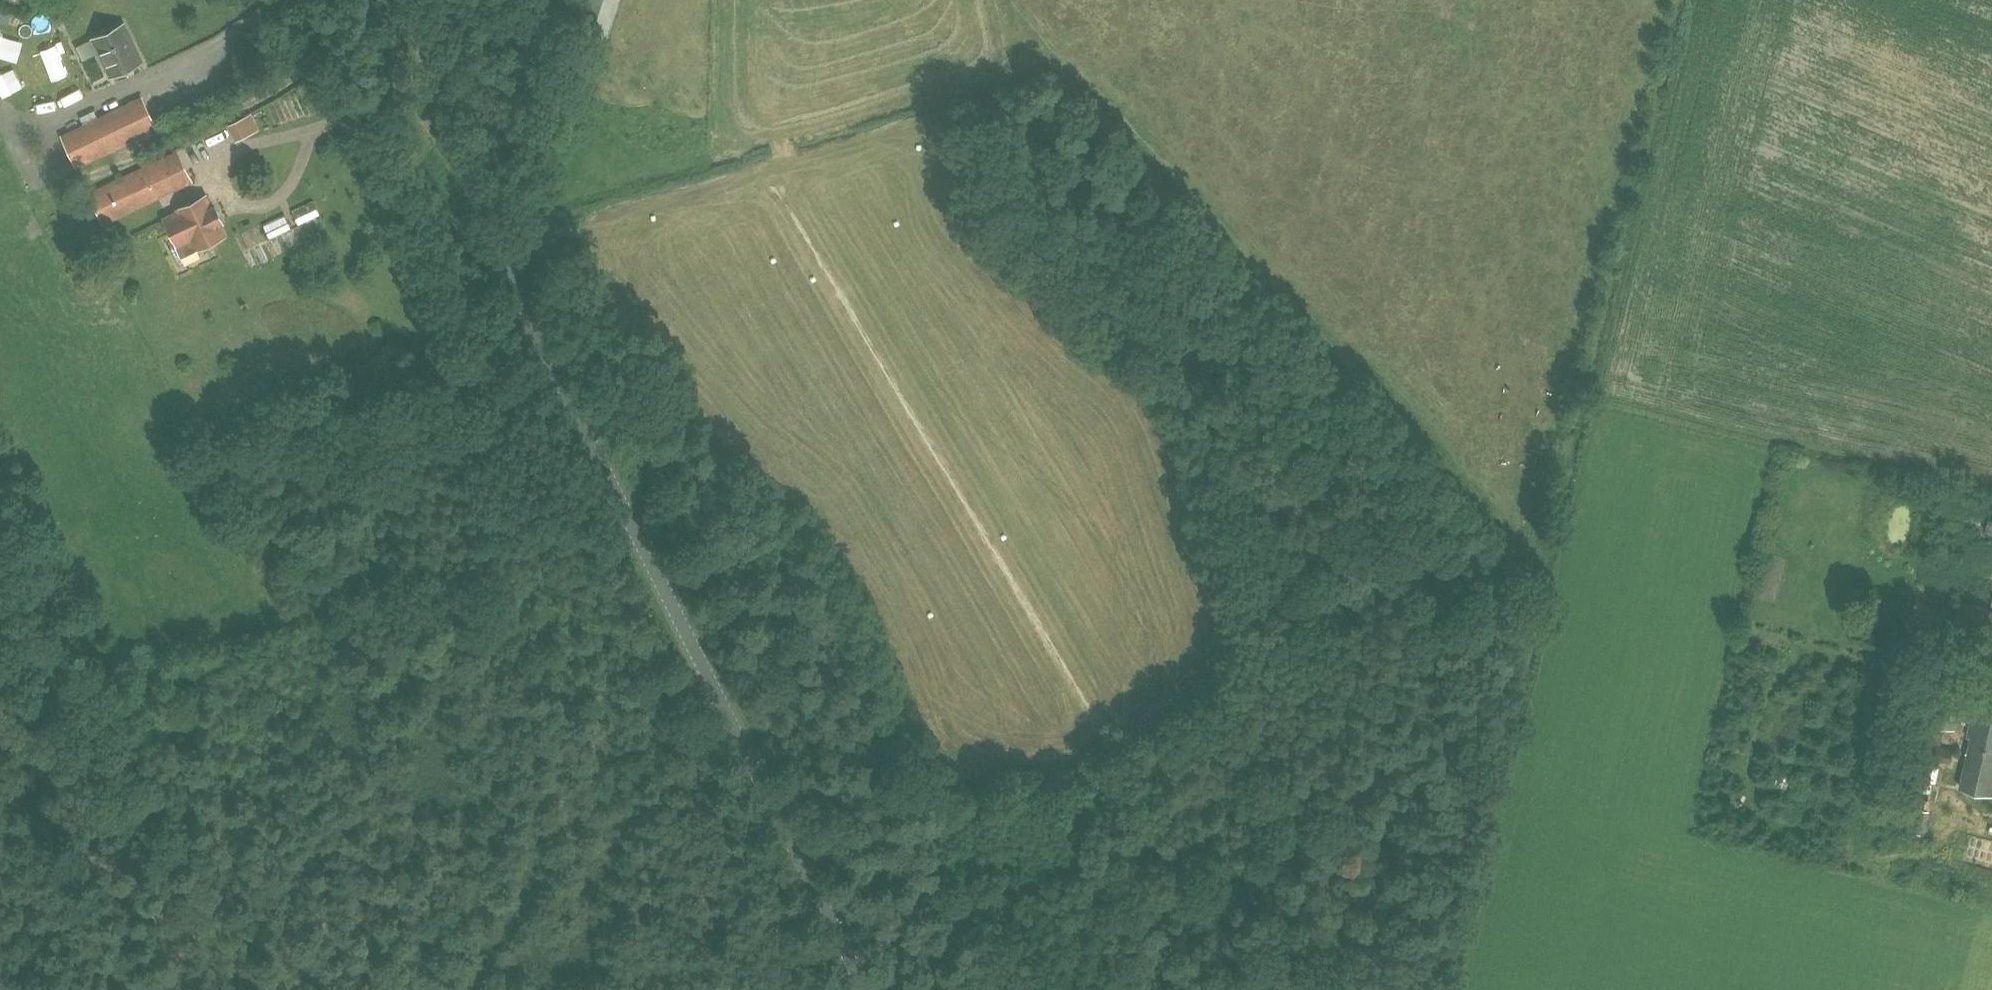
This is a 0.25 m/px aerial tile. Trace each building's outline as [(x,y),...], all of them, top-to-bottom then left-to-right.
[(606,0),(585,0),(584,4),(603,10),(606,0)] [(123,24),(94,38),(111,74),(140,61),(123,24)] [(75,165),(154,127),(141,98),(61,136),(75,165)] [(177,151),(88,194),(102,223),(191,180),(177,151)] [(164,218),(177,244),(182,255),(224,235),(218,222),(221,220),(215,206),(211,208),(205,195),(177,208),(179,211),(164,218)] [(291,210),(298,225),(320,214),(313,200),(291,210)] [(291,228),(284,213),(263,223),(270,238),(291,228)] [(1954,729),(1962,693),(1936,688),(1929,723),(1954,729)] [(1976,696),(1967,735),(1971,736),(1960,787),(1991,793),(1991,700),(1976,696)] [(1933,733),(1928,758),(1950,763),(1954,748),(1941,745),(1942,735),(1933,733)] [(1927,772),(1926,780),(1928,780),(1936,782),(1936,781),(1940,765),(1936,764),(1929,763),(1927,772)] [(1923,796),(1921,805),(1929,807),(1931,798),(1923,796)] [(1921,806),(1916,830),(1926,833),(1931,809),(1929,808),(1921,806)]
